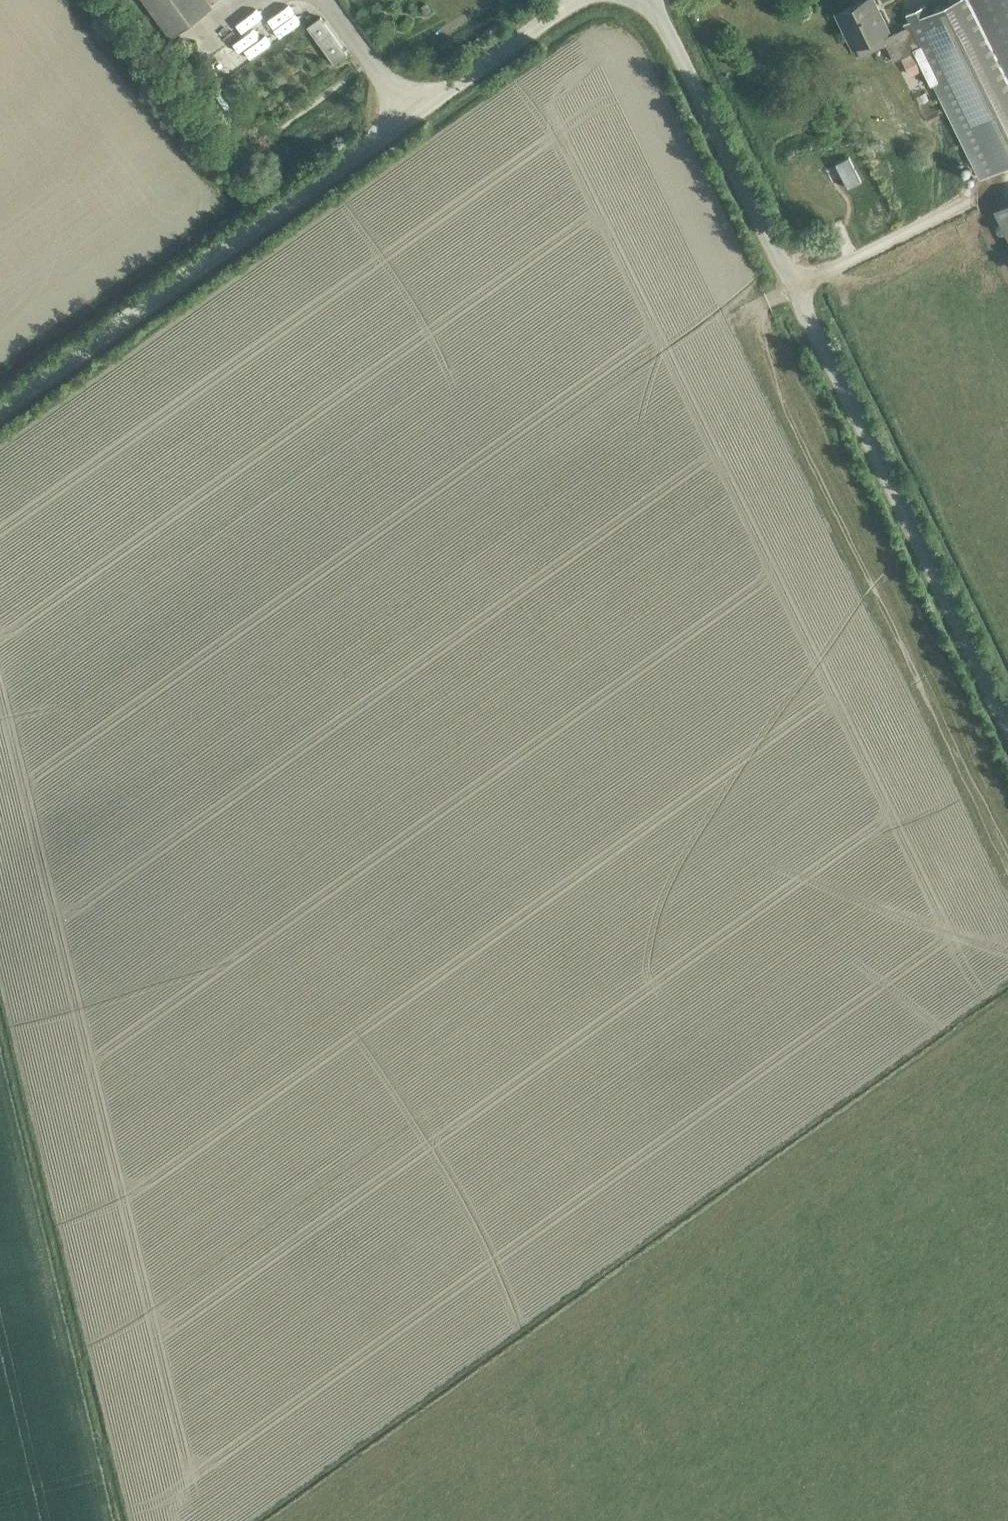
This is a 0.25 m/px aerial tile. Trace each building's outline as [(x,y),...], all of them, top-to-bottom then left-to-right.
[(171,35),(211,6),(206,0),(146,0),(171,35)] [(905,22),(906,25),(891,33),(875,0),(860,0),(835,12),(852,46),(881,33),(894,60),(917,48),(981,177),(1007,164),(1007,0),(950,0),(905,22)] [(835,162),(848,187),(862,180),(849,155),(835,162)] [(995,208),(1007,233),(1007,202),(995,208)] [(823,246),(819,239),(819,238),(812,241),(816,250),(823,246)]
